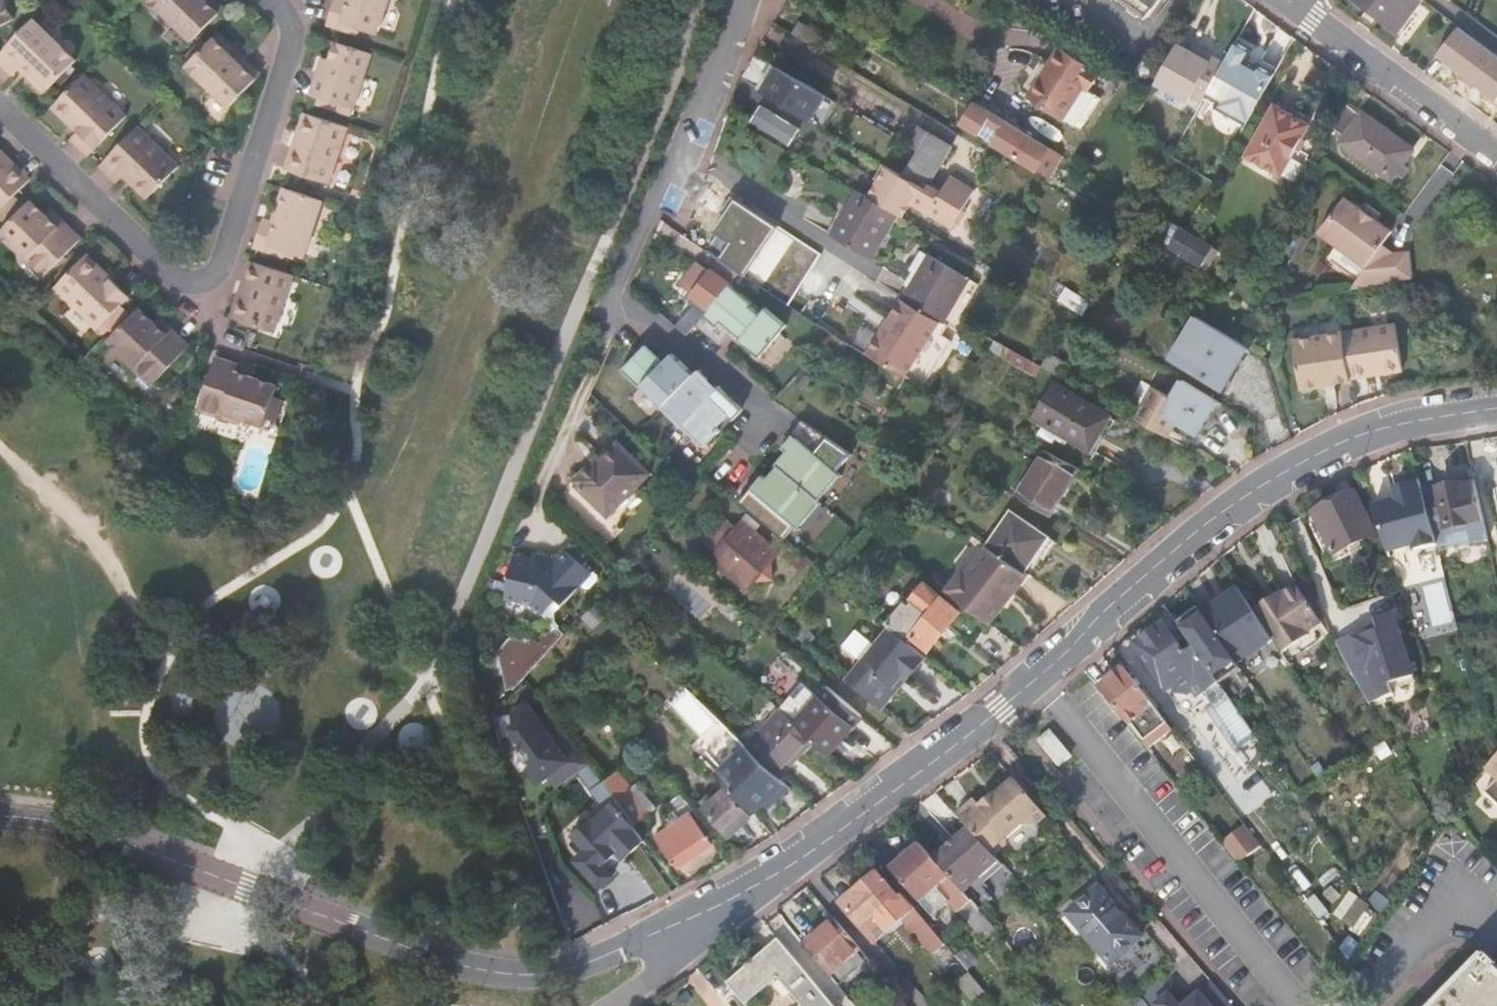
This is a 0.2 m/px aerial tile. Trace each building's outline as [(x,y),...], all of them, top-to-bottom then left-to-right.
[(19,18),(10,0),(0,0),(0,28),(19,18)] [(227,8),(219,0),(157,0),(196,40),(227,8)] [(391,0),(338,0),(331,22),(362,33),(364,27),(380,32),(391,0)] [(1148,21),(1163,0),(1119,0),(1148,21)] [(1398,30),(1421,0),(1357,0),(1398,30)] [(0,55),(0,58),(16,74),(23,67),(28,62),(54,85),(80,59),(36,18),(0,55)] [(799,21),(792,32),(815,46),(822,35),(799,21)] [(221,32),(216,37),(243,61),(247,56),(221,32)] [(243,61),(216,37),(190,64),(234,105),(265,72),(247,56),(243,61)] [(374,52),(338,40),(332,58),(327,72),(321,70),(314,93),(356,107),(374,52)] [(1192,50),(1179,43),(1164,69),(1157,82),(1189,101),(1192,97),(1203,102),(1225,63),(1212,56),(1209,61),(1192,50)] [(1062,48),(1035,91),(1071,113),(1087,87),(1091,90),(1102,73),(1062,48)] [(1487,48),(1472,68),(1496,87),(1496,56),(1487,48)] [(326,56),(321,70),(327,72),(332,58),(326,56)] [(1156,83),(1157,82),(1164,69),(1147,58),(1138,72),(1156,83)] [(28,62),(23,67),(48,91),(54,85),(28,62)] [(758,89),(825,123),(839,96),(772,62),(758,89)] [(1211,119),(1241,137),(1269,87),(1238,70),(1211,119)] [(130,115),(87,73),(61,100),(86,125),(81,130),(74,137),(92,154),(130,115)] [(61,100),(56,105),(81,130),(86,125),(61,100)] [(793,124),(786,120),(790,113),(790,112),(777,104),(776,105),(774,108),(761,100),(754,111),(748,122),(761,130),(775,138),(782,127),(788,131),(793,124)] [(1347,104),(1332,125),(1346,136),(1342,142),(1392,179),(1414,149),(1364,111),(1363,113),(1347,103),(1347,104)] [(1276,104),(1248,155),(1283,175),(1311,123),(1276,104)] [(315,114),(308,111),(297,144),(304,147),(315,114)] [(331,182),(350,125),(315,114),(304,147),(297,144),(290,168),(331,182)] [(1050,147),(1021,129),(1019,133),(1003,123),(1001,128),(994,139),(992,142),(1037,169),(1040,163),(1050,147)] [(141,125),(103,165),(121,181),(127,174),(132,169),(157,192),(183,165),(141,125)] [(919,150),(941,163),(951,146),(951,145),(919,126),(918,127),(908,143),(919,150)] [(0,140),(0,149),(13,161),(18,157),(0,140)] [(898,153),(912,162),(919,150),(908,143),(905,142),(898,153)] [(1061,153),(1050,147),(1040,163),(1052,170),(1061,153)] [(10,212),(27,193),(22,188),(36,174),(18,157),(13,161),(0,149),(0,202),(10,212)] [(912,162),(903,176),(920,186),(925,189),(928,184),(941,163),(919,150),(912,162)] [(887,166),(886,166),(877,181),(880,183),(872,198),(888,207),(900,214),(903,216),(911,203),(952,227),(954,224),(959,223),(965,213),(925,189),(920,186),(903,176),(887,166)] [(132,169),(127,174),(151,197),(157,192),(132,169)] [(925,189),(965,213),(966,211),(965,206),(974,190),(951,176),(941,191),(928,184),(925,189)] [(292,187),(288,186),(276,221),(280,222),(292,187)] [(308,256),(326,199),(292,187),(280,222),(276,221),(267,218),(258,245),(289,256),(291,251),(308,256)] [(869,196),(859,190),(832,234),(873,259),(900,214),(888,207),(872,198),(869,196)] [(731,192),(716,213),(744,231),(766,246),(781,224),(731,192)] [(52,210),(36,195),(6,227),(34,255),(36,253),(53,268),(86,233),(68,216),(61,222),(50,211),(52,210)] [(1367,266),(1349,290),(1415,277),(1412,251),(1394,253),(1383,245),(1393,231),(1346,197),(1320,233),(1367,266)] [(57,205),(52,210),(50,211),(61,222),(68,216),(57,205)] [(1153,209),(1136,239),(1147,246),(1165,216),(1153,209)] [(744,231),(716,213),(711,221),(724,230),(718,240),(761,269),(773,251),(766,246),(744,231)] [(1172,222),(1161,240),(1201,264),(1212,246),(1172,222)] [(1303,236),(1291,260),(1297,263),(1309,239),(1303,236)] [(117,273),(92,249),(87,255),(112,279),(117,273)] [(831,252),(828,250),(811,276),(822,283),(839,257),(831,252)] [(923,311),(943,324),(971,278),(929,254),(902,298),(923,311)] [(87,255),(60,282),(104,323),(109,318),(115,323),(132,306),(126,300),(135,291),(117,273),(112,279),(87,255)] [(831,289),(848,263),(839,257),(822,283),(831,289)] [(720,259),(670,320),(689,335),(697,325),(698,324),(706,314),(711,308),(710,307),(740,272),(720,259)] [(298,275),(254,260),(246,284),(253,287),(242,319),(278,331),(298,275)] [(754,302),(732,283),(711,308),(698,324),(711,335),(727,315),(737,323),(731,330),(741,338),(739,339),(743,343),(760,357),(787,325),(766,307),(760,313),(751,305),(754,302)] [(235,317),(242,319),(253,287),(246,284),(235,317)] [(160,319),(144,304),(113,335),(142,363),(144,361),(160,378),(193,343),(176,325),(169,332),(159,321),(160,319)] [(165,314),(160,319),(159,321),(169,332),(176,325),(165,314)] [(711,335),(698,324),(697,325),(721,345),(729,335),(741,345),(743,343),(739,339),(741,338),(731,330),(737,323),(727,315),(711,335)] [(1245,345),(1197,315),(1171,358),(1224,390),(1235,372),(1230,370),(1245,345)] [(847,324),(839,338),(886,365),(893,352),(875,340),(879,333),(870,327),(865,335),(847,324)] [(1397,324),(1345,332),(1348,353),(1352,377),(1372,374),(1383,372),(1405,369),(1397,324)] [(665,362),(673,354),(674,355),(675,354),(652,332),(643,341),(665,362)] [(1348,353),(1345,332),(1295,340),(1303,388),(1324,385),(1335,383),(1352,380),(1352,377),(1348,353)] [(665,362),(643,341),(632,355),(635,358),(623,370),(641,387),(643,385),(664,406),(695,374),(674,355),(673,354),(665,362)] [(205,402),(227,411),(229,406),(247,412),(269,421),(283,380),(258,371),(257,374),(242,368),(245,358),(222,350),(205,402)] [(144,361),(142,363),(140,365),(156,382),(160,378),(144,361)] [(699,370),(695,374),(664,406),(663,408),(683,427),(684,426),(706,447),(734,417),(712,397),(719,389),(709,379),(699,370)] [(743,409),(711,378),(709,379),(719,389),(712,397),(734,417),(743,409)] [(1197,433),(1217,399),(1184,379),(1173,398),(1156,388),(1138,419),(1164,434),(1173,418),(1178,421),(1197,433)] [(1090,450),(1100,433),(1094,430),(1104,414),(1054,385),(1035,418),(1044,424),(1038,433),(1054,442),(1056,438),(1067,444),(1070,439),(1090,450)] [(229,406),(227,411),(245,417),(247,412),(229,406)] [(781,445),(783,447),(794,434),(814,451),(827,435),(803,419),(781,445)] [(777,464),(779,465),(821,500),(842,473),(838,470),(853,453),(827,435),(814,451),(794,434),(783,447),(788,451),(777,464)] [(595,468),(592,464),(577,480),(580,484),(578,486),(612,516),(652,472),(619,442),(602,461),(595,468)] [(1046,450),(1018,496),(1050,515),(1078,468),(1046,450)] [(773,505),(761,519),(785,539),(797,525),(801,528),(823,501),(821,500),(779,465),(768,478),(763,475),(752,488),(773,505)] [(761,473),(739,500),(761,519),(773,505),(752,488),(763,475),(761,473)] [(1425,492),(1423,481),(1405,485),(1407,493),(1400,495),(1401,500),(1374,508),(1390,554),(1416,546),(1423,550),(1439,545),(1425,492)] [(1477,481),(1425,492),(1439,545),(1439,548),(1490,543),(1477,481)] [(1356,493),(1313,513),(1333,555),(1376,534),(1356,493)] [(1011,510),(987,545),(1025,570),(1048,535),(1011,510)] [(748,517),(744,521),(756,532),(762,526),(755,520),(753,522),(748,517)] [(756,532),(744,521),(739,527),(730,519),(710,542),(719,550),(714,556),(751,588),(758,579),(774,578),(773,562),(781,553),(756,532)] [(945,588),(989,622),(1029,573),(1025,570),(987,545),(967,570),(962,566),(945,588)] [(558,560),(546,557),(542,561),(535,559),(517,556),(508,598),(534,603),(546,614),(560,598),(565,604),(594,573),(567,549),(558,560)] [(1326,617),(1310,578),(1299,585),(1323,621),(1327,619),(1326,617)] [(1427,582),(1433,633),(1457,630),(1450,580),(1427,582)] [(906,603),(888,625),(892,628),(910,643),(915,637),(931,649),(961,611),(926,584),(912,601),(914,602),(910,606),(906,603)] [(1272,598),(1255,609),(1284,653),(1291,648),(1304,640),(1311,635),(1308,631),(1323,621),(1299,585),(1283,596),(1284,597),(1276,603),(1272,598)] [(1284,653),(1255,609),(1211,637),(1213,639),(1214,638),(1249,690),(1290,662),(1284,653)] [(1348,666),(1369,703),(1395,694),(1393,689),(1391,683),(1415,675),(1394,613),(1376,619),(1377,623),(1379,629),(1355,637),(1354,634),(1336,640),(1341,654),(1348,666)] [(1217,678),(1196,647),(1188,653),(1182,644),(1167,623),(1136,645),(1139,649),(1142,653),(1157,675),(1174,698),(1193,702),(1220,682),(1217,678)] [(1369,629),(1354,634),(1355,637),(1379,629),(1377,623),(1368,626),(1369,629)] [(517,689),(567,634),(559,627),(555,627),(542,641),(514,637),(501,651),(509,690),(517,689)] [(892,628),(849,679),(882,708),(895,692),(894,685),(904,674),(908,678),(909,679),(927,657),(910,643),(892,628)] [(1196,647),(1190,639),(1182,644),(1188,653),(1196,647)] [(1306,644),(1304,640),(1291,648),(1294,652),(1306,644)] [(1101,686),(1131,725),(1143,715),(1184,767),(1195,759),(1155,708),(1151,702),(1125,668),(1101,686)] [(894,685),(895,692),(908,678),(904,674),(894,685)] [(1417,681),(1415,675),(1391,683),(1393,689),(1417,681)] [(833,755),(866,716),(830,685),(821,697),(805,683),(780,708),(782,709),(813,739),(833,755)] [(268,711),(262,710),(263,695),(222,693),(219,733),(267,735),(268,711)] [(581,771),(592,764),(554,712),(541,721),(528,703),(513,714),(517,736),(523,743),(520,745),(534,764),(528,768),(540,783),(548,777),(556,771),(565,783),(581,771)] [(782,709),(747,745),(748,746),(782,778),(794,764),(791,762),(813,739),(782,709)] [(1051,731),(1040,740),(1059,765),(1071,756),(1051,731)] [(782,778),(748,746),(718,774),(730,787),(754,814),(766,804),(770,809),(780,800),(776,795),(788,784),(782,778)] [(1487,770),(1496,780),(1496,759),(1487,770)] [(661,898),(674,891),(638,846),(646,839),(635,825),(604,781),(592,764),(581,771),(610,810),(595,822),(592,818),(574,833),(588,849),(576,859),(600,888),(613,877),(609,871),(604,866),(619,853),(624,859),(625,861),(629,858),(661,898)] [(604,781),(635,825),(650,814),(631,788),(634,786),(620,769),(604,781)] [(557,789),(565,783),(556,771),(548,777),(557,789)] [(973,798),(955,814),(968,828),(975,836),(992,854),(1006,842),(1006,836),(1021,823),(1034,824),(1045,814),(1013,776),(995,792),(993,790),(986,796),(978,804),(973,798)] [(1487,791),(1496,802),(1496,781),(1487,791)] [(631,788),(650,814),(659,808),(640,782),(634,786),(631,788)] [(792,788),(788,784),(776,795),(780,800),(792,788)] [(754,814),(730,787),(708,807),(733,835),(755,815),(754,814)] [(701,817),(695,810),(658,835),(681,867),(714,844),(697,820),(701,817)] [(1225,839),(1241,860),(1263,844),(1247,822),(1225,839)] [(949,846),(934,860),(971,901),(972,903),(978,910),(991,897),(979,884),(976,881),(998,861),(992,854),(975,836),(968,828),(953,842),(949,846)] [(934,860),(921,845),(892,871),(921,904),(933,917),(950,903),(959,913),(961,912),(972,903),(971,901),(934,860)] [(604,866),(609,871),(624,859),(619,853),(604,866)] [(1002,864),(998,861),(976,881),(979,884),(1002,864)] [(881,873),(841,907),(869,940),(888,923),(882,916),(903,898),(881,873)] [(1100,888),(1068,914),(1111,965),(1142,939),(1100,888)] [(978,910),(972,903),(961,912),(986,941),(997,932),(995,929),(978,910)] [(934,954),(945,945),(915,910),(904,920),(934,954)] [(861,950),(835,920),(804,946),(831,976),(861,950)] [(729,985),(747,1005),(775,982),(796,1005),(835,1005),(781,942),(753,964),(751,962),(746,967),(748,969),(729,985)] [(945,945),(934,954),(976,1005),(989,1005),(993,1002),(945,945)] [(861,950),(831,976),(839,986),(850,977),(870,959),(861,950)] [(1492,972),(1496,967),(1487,957),(1482,962),(1481,961),(1468,974),(1457,964),(1446,975),(1447,977),(1457,986),(1452,991),(1450,989),(1434,1005),(1496,1005),(1496,976),(1492,972)] [(872,962),(870,959),(850,977),(852,980),(872,962)] [(1447,977),(1418,1005),(1434,1005),(1450,989),(1452,991),(1457,986),(1447,977)] [(1212,982),(1190,1000),(1183,1005),(1233,1005),(1212,982)] [(1190,1000),(1182,990),(1173,998),(1180,1005),(1183,1005),(1190,1000)] [(1173,998),(1169,993),(1155,1005),(1156,1005),(1180,1005),(1173,998)] [(760,996),(751,1003),(754,1005),(767,1005),(760,996)]
